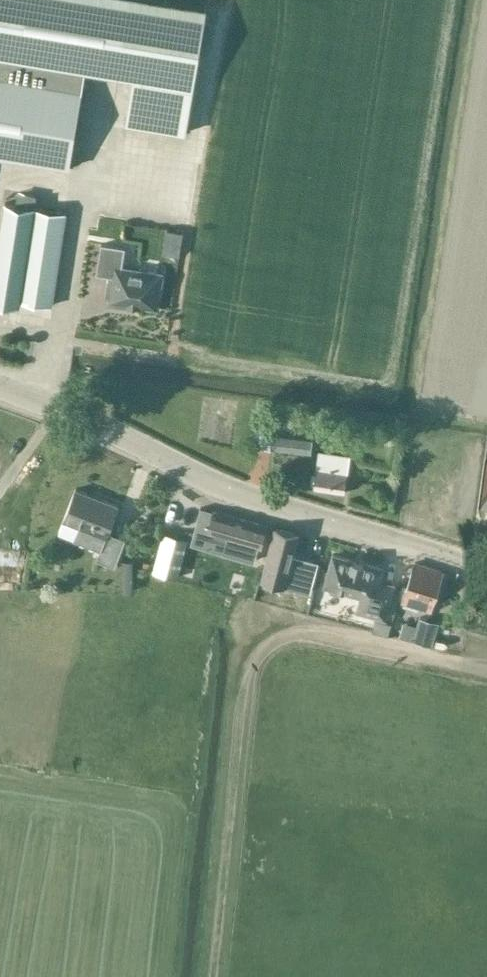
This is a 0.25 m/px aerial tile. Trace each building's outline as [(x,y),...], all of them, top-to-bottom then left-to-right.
[(167,0),(0,0),(0,155),(69,167),(86,68),(119,74),(133,77),(126,123),(186,133),(207,6),(167,0)] [(35,207),(37,196),(21,194),(19,206),(3,204),(0,223),(0,303),(19,306),(20,300),(51,305),(66,212),(35,207)] [(167,229),(164,251),(180,253),(183,231),(167,229)] [(114,276),(111,300),(156,307),(161,274),(122,268),(125,247),(101,243),(96,273),(114,276)] [(309,451),(310,443),(312,431),(256,425),(253,445),(309,451)] [(343,492),(345,483),(348,457),(317,452),(312,487),(343,492)] [(64,521),(79,527),(75,539),(100,549),(97,559),(115,566),(125,539),(107,532),(118,506),(76,490),(64,521)] [(202,507),(192,544),(205,548),(224,552),(223,553),(254,562),(259,547),(259,544),(262,545),(268,525),(202,507)] [(268,560),(263,580),(284,586),(310,593),(318,562),(290,554),(296,534),(277,528),(268,560)] [(165,533),(155,571),(178,577),(189,539),(165,533)] [(18,560),(20,544),(0,542),(0,558),(18,560)] [(336,554),(334,554),(334,556),(326,586),(331,587),(333,591),(341,593),(345,591),(363,596),(359,611),(387,619),(396,586),(397,585),(395,584),(395,585),(382,581),(385,569),(386,568),(384,567),(384,568),(365,563),(366,562),(364,562),(356,560),(354,559),(354,560),(336,555),(336,554)] [(445,571),(417,563),(405,601),(433,609),(440,586),(443,587),(446,586),(449,575),(444,573),(445,571)] [(405,622),(401,637),(413,640),(413,641),(432,645),(439,622),(419,617),(417,626),(405,622)] [(377,620),(374,631),(389,634),(391,624),(377,620)]
